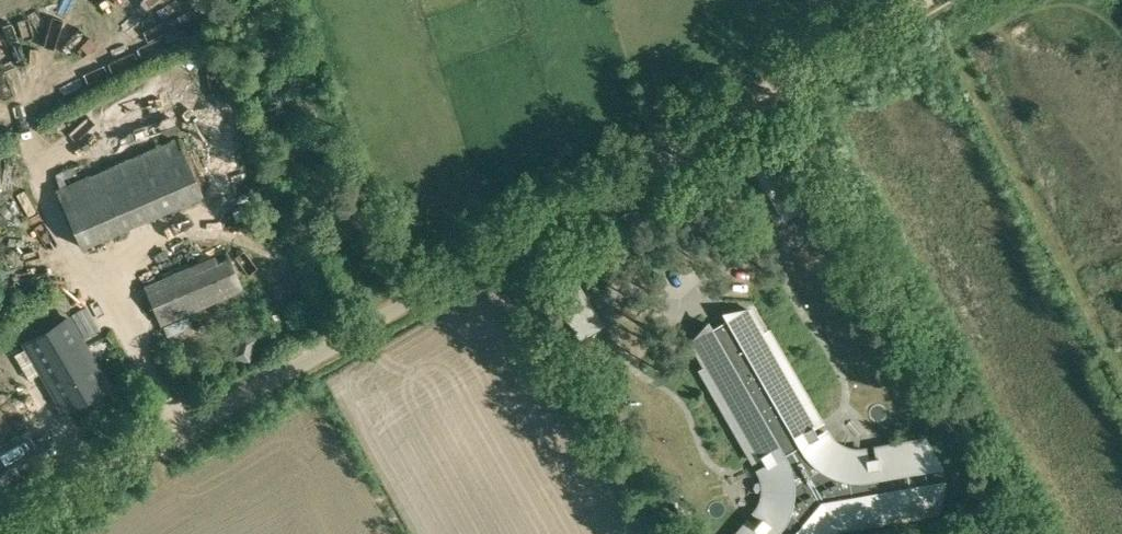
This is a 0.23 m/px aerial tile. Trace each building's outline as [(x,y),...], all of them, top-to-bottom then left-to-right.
[(60,187),(56,189),(81,249),(203,196),(177,137),(87,175),(60,187)] [(342,237),(374,223),(366,203),(335,216),(342,237)] [(161,325),(243,290),(227,251),(144,286),(161,325)] [(266,288),(276,311),(299,301),(290,278),(266,288)] [(595,314),(573,278),(552,291),(574,327),(595,314)] [(26,347),(14,354),(29,379),(40,372),(64,413),(109,386),(69,316),(23,343),(26,347)] [(732,318),(734,318),(734,316),(714,321),(714,323),(716,324),(717,326),(698,337),(697,335),(698,333),(695,332),(681,346),(682,348),(684,346),(698,370),(692,374),(693,376),(695,374),(747,462),(753,459),(758,467),(751,470),(753,474),(755,478),(756,483),(756,487),(757,492),(757,497),(756,501),(755,506),(754,510),(752,515),(750,519),(755,524),(748,530),(744,525),(735,533),(836,533),(921,511),(921,513),(923,513),(925,482),(923,482),(923,484),(910,488),(906,472),(918,469),(920,471),(921,469),(904,444),(902,445),(904,447),(857,460),(859,466),(850,469),(849,462),(844,462),(839,461),(835,460),(830,459),(826,457),(822,454),(818,452),(815,449),(811,446),(808,442),(805,439),(800,442),(795,435),(801,431),(751,342),(753,341),(752,339),(746,342),(732,318)] [(233,357),(249,363),(257,337),(241,332),(233,357)] [(678,487),(669,494),(684,515),(694,509),(678,487)]
